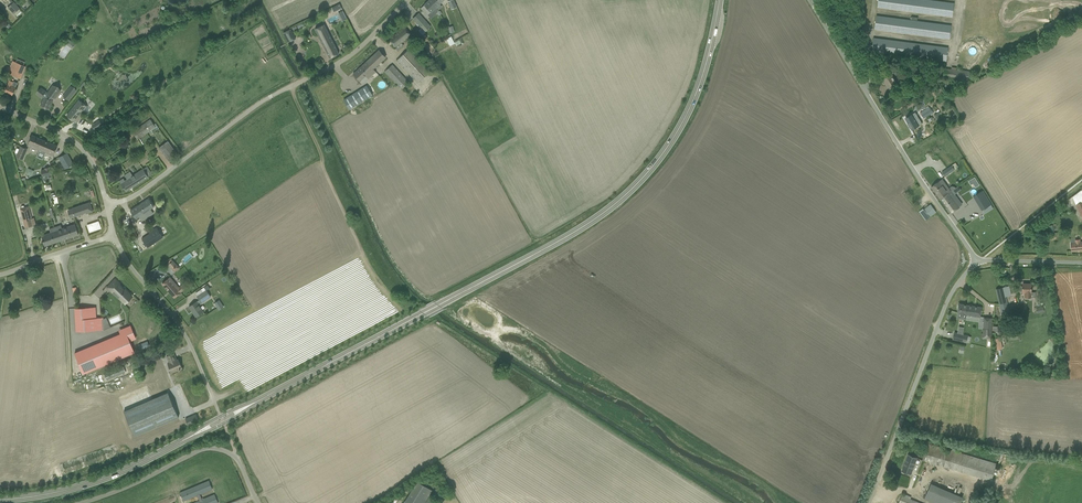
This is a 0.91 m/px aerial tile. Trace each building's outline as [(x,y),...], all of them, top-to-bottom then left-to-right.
[(428,15),(431,12),(434,10),(437,13),(439,10),(436,7),(438,5),(433,0),(429,0),(424,5),(421,8),(428,15)] [(439,10),(442,7),(440,4),(444,0),(433,0),(438,5),(436,7),(439,10)] [(451,9),(457,7),(454,0),(450,0),(447,1),(451,9)] [(952,17),(953,10),(954,3),(930,0),(878,0),(877,7),(952,17)] [(15,13),(18,16),(23,12),(20,9),(20,8),(14,2),(8,7),(14,14),(15,13)] [(340,4),(332,7),(334,12),(342,8),(340,4)] [(343,20),(348,18),(345,10),(339,13),(343,20)] [(413,19),(425,32),(431,26),(419,13),(413,19)] [(874,29),(949,39),(950,32),(951,25),(876,16),(875,22),(874,29)] [(327,53),(330,58),(339,53),(337,48),(333,42),(329,34),(324,24),(315,29),(327,53)] [(389,39),(397,50),(403,45),(401,42),(411,35),(404,27),(389,39)] [(283,32),(288,42),(296,39),(291,29),(283,32)] [(872,51),(947,61),(948,48),(873,38),(872,51)] [(397,60),(418,83),(431,70),(414,52),(416,50),(412,46),(397,60)] [(353,74),(361,81),(366,76),(368,79),(376,71),(374,69),(386,57),(379,49),(353,74)] [(6,72),(20,78),(26,66),(23,65),(25,62),(18,58),(16,62),(13,61),(10,67),(8,66),(6,72)] [(401,89),(408,82),(392,65),(385,71),(401,89)] [(893,68),(888,71),(890,75),(891,74),(898,70),(896,66),(893,68)] [(945,68),(944,77),(950,78),(970,80),(971,71),(957,69),(957,68),(952,67),(951,69),(945,68)] [(891,75),(883,79),(885,82),(886,82),(887,84),(889,89),(894,86),(897,84),(893,76),(892,77),(891,75)] [(4,92),(12,95),(14,90),(17,83),(10,80),(8,84),(6,86),(4,92)] [(40,105),(49,109),(53,100),(51,99),(53,98),(55,99),(61,91),(60,90),(60,91),(53,86),(53,85),(47,92),(46,91),(41,88),(37,94),(37,93),(37,94),(43,99),(40,105)] [(344,100),(350,110),(373,95),(367,85),(344,100)] [(63,96),(68,100),(76,90),(71,86),(63,96)] [(67,115),(74,122),(87,106),(79,100),(67,115)] [(920,112),(924,118),(930,115),(929,113),(932,111),(929,107),(920,112)] [(916,112),(906,118),(908,122),(908,123),(909,123),(910,125),(909,125),(910,127),(911,127),(912,129),(922,123),(916,112)] [(132,132),(137,139),(155,127),(150,119),(132,132)] [(92,125),(95,130),(102,125),(99,120),(92,125)] [(39,151),(40,152),(45,140),(32,135),(27,146),(36,149),(37,148),(39,150),(39,151)] [(46,152),(53,156),(57,146),(45,140),(40,152),(45,154),(46,152)] [(166,157),(170,161),(178,155),(175,151),(167,141),(159,147),(166,157)] [(16,157),(23,159),(27,149),(21,146),(16,157)] [(59,157),(65,169),(68,167),(70,166),(72,165),(73,164),(67,153),(62,155),(59,157)] [(942,172),(945,176),(955,169),(952,165),(942,172)] [(119,181),(126,191),(152,175),(147,166),(133,175),(130,172),(124,176),(127,180),(124,181),(123,179),(119,181)] [(41,171),(42,176),(50,174),(49,169),(49,167),(45,168),(45,170),(41,171)] [(975,177),(968,181),(971,185),(973,183),(975,187),(980,185),(975,177)] [(931,187),(941,200),(949,194),(948,192),(950,190),(942,179),(936,183),(931,187)] [(949,194),(941,200),(947,208),(951,213),(951,212),(955,209),(959,207),(955,201),(958,198),(955,194),(954,195),(961,189),(958,185),(951,191),(950,190),(948,192),(949,194)] [(973,196),(982,210),(992,204),(983,190),(973,196)] [(962,199),(967,206),(972,202),(967,195),(962,199)] [(138,217),(139,220),(148,214),(146,212),(154,206),(149,198),(130,210),(136,219),(138,217)] [(88,202),(71,209),(74,217),(82,214),(81,214),(85,213),(85,214),(92,212),(88,202)] [(923,208),(919,211),(920,212),(920,213),(925,220),(929,218),(929,217),(936,212),(931,205),(931,204),(929,205),(927,207),(926,208),(924,209),(923,208)] [(31,219),(32,218),(29,206),(20,208),(25,227),(32,225),(31,219)] [(90,232),(102,228),(100,220),(87,224),(90,232)] [(58,227),(54,228),(58,241),(62,240),(70,237),(78,234),(77,233),(74,224),(67,227),(62,229),(59,230),(58,227)] [(150,234),(142,239),(144,242),(147,247),(163,237),(160,232),(156,227),(151,231),(152,232),(150,234)] [(41,235),(45,246),(58,241),(54,228),(49,229),(50,232),(41,235)] [(1072,251),(1081,250),(1081,242),(1080,239),(1075,239),(1075,242),(1071,242),(1072,251)] [(165,264),(167,266),(168,264),(172,269),(177,265),(173,261),(171,259),(165,264)] [(177,285),(170,277),(162,284),(169,291),(174,297),(185,288),(182,284),(179,287),(177,285)] [(115,279),(108,287),(112,291),(112,290),(123,301),(129,294),(130,295),(125,290),(124,290),(118,284),(119,283),(115,279)] [(1018,286),(1018,291),(1024,292),(1027,292),(1027,297),(1032,297),(1032,284),(1023,283),(1023,286),(1018,286)] [(996,289),(1002,317),(1010,315),(1005,293),(1010,291),(1009,286),(996,289)] [(193,303),(189,306),(191,310),(192,310),(196,316),(196,317),(200,313),(203,312),(204,311),(200,305),(202,303),(201,303),(210,297),(206,290),(198,296),(197,296),(199,300),(193,303)] [(214,303),(219,310),(224,307),(219,300),(214,303)] [(959,308),(958,313),(959,313),(958,318),(966,319),(967,314),(967,312),(968,305),(959,304),(959,305),(958,305),(958,307),(959,308)] [(967,312),(967,314),(972,315),(972,319),(976,320),(976,316),(980,316),(982,307),(973,306),(972,305),(970,305),(969,305),(968,305),(967,312)] [(95,307),(75,308),(76,331),(103,329),(103,318),(96,318),(95,307)] [(981,334),(981,337),(991,338),(992,334),(992,318),(983,317),(983,334),(981,334)] [(125,332),(75,353),(83,373),(134,352),(130,341),(136,338),(130,326),(124,328),(125,332)] [(954,332),(953,339),(967,342),(968,336),(954,332)] [(147,341),(139,345),(141,350),(149,346),(147,341)] [(168,363),(172,372),(182,368),(178,359),(175,360),(174,357),(175,357),(173,353),(166,356),(169,363),(168,363)] [(104,374),(107,381),(126,373),(122,364),(108,370),(109,372),(104,374)] [(166,392),(122,411),(133,436),(177,417),(166,392)] [(185,418),(188,424),(198,420),(196,414),(185,418)] [(923,460),(992,480),(997,463),(928,443),(923,460)] [(902,471),(910,474),(917,458),(909,454),(902,471)] [(218,502),(215,494),(207,497),(202,499),(200,494),(207,491),(212,489),(209,480),(180,492),(182,497),(184,501),(190,499),(198,496),(200,500),(193,502),(218,502)] [(430,489),(418,481),(404,502),(420,502),(430,489)] [(934,502),(962,502),(965,496),(933,483),(926,500),(934,502)]
